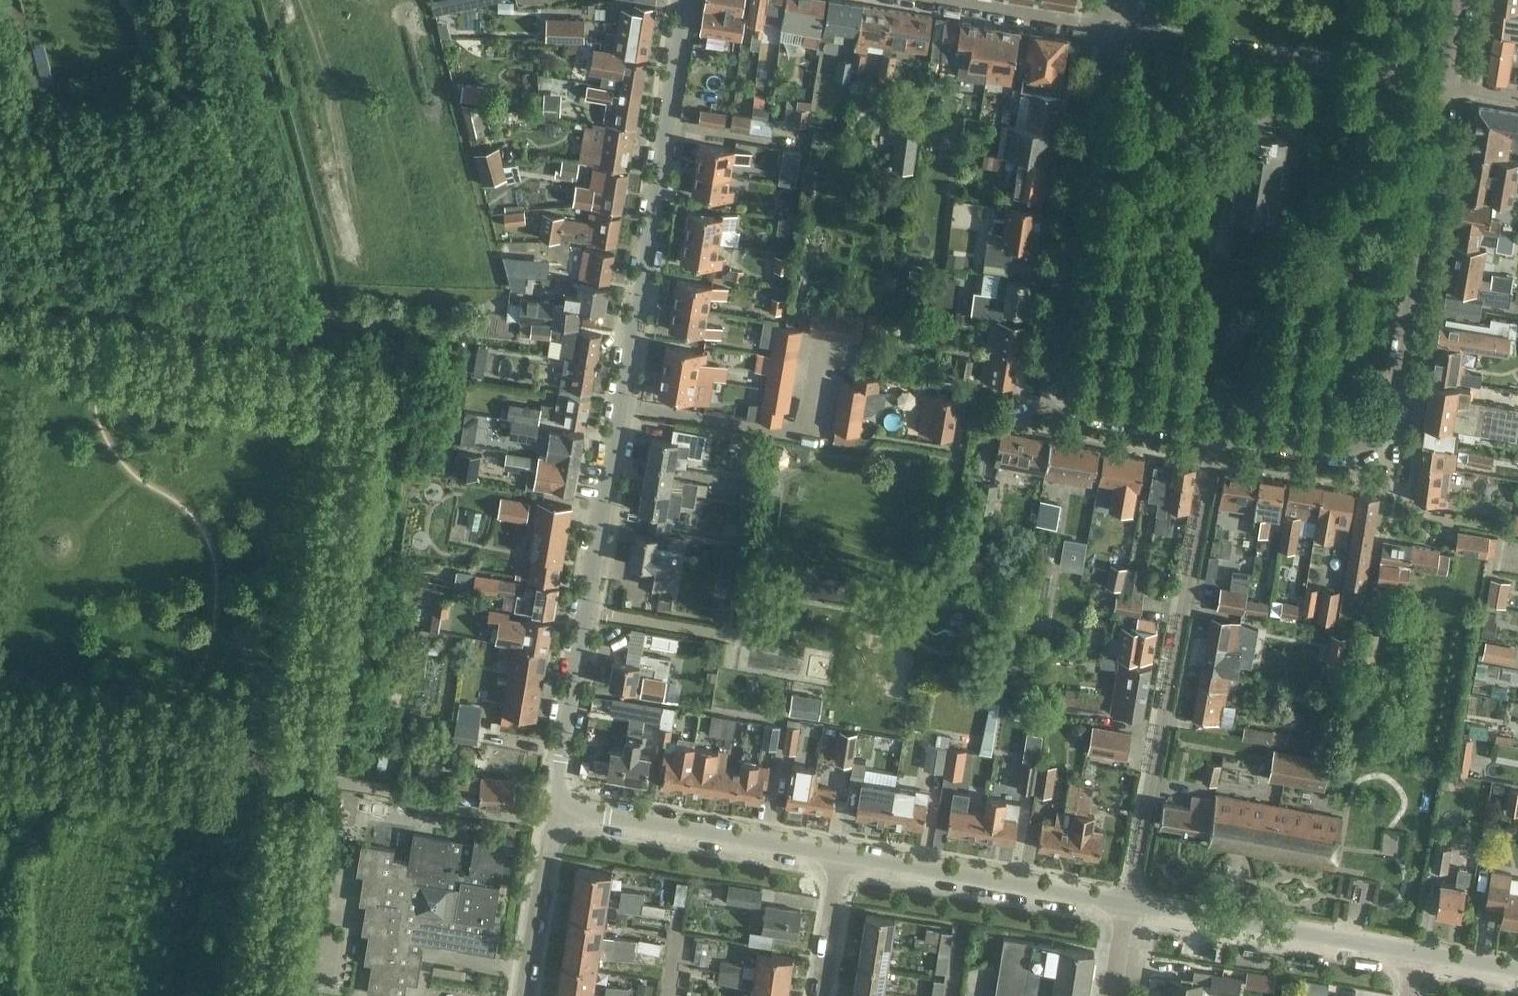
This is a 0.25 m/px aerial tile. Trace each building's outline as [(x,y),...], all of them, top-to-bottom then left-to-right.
[(743,0),(706,0),(701,30),(742,36),(745,13),(741,12),(743,0)] [(767,0),(750,0),(747,20),(756,21),(755,33),(753,33),(751,44),(760,46),(764,20),(767,0)] [(786,0),(767,0),(764,20),(781,23),(786,0)] [(825,0),(786,0),(781,23),(783,24),(780,35),(818,43),(825,0)] [(863,4),(842,0),(828,0),(824,28),(823,36),(835,38),(836,30),(858,33),(863,4)] [(1493,9),(1517,12),(1517,0),(1495,0),(1493,9)] [(622,8),(615,51),(646,56),(647,56),(653,22),(655,6),(635,3),(634,10),(622,8)] [(1174,6),(1155,3),(1153,16),(1172,19),(1174,6)] [(884,43),(890,8),(863,4),(858,33),(857,38),(855,50),(855,51),(853,65),(864,67),(868,41),(884,43)] [(928,44),(932,15),(890,8),(884,43),(910,48),(912,42),(928,44)] [(1493,9),(1490,31),(1517,36),(1517,12),(1493,9)] [(546,16),(545,38),(583,40),(584,17),(546,16)] [(936,16),(931,58),(941,60),(955,61),(963,62),(960,76),(985,80),(985,81),(986,78),(988,68),(987,68),(994,25),(946,18),(936,16)] [(446,21),(438,24),(441,37),(450,36),(446,21)] [(1011,83),(1020,29),(994,25),(987,68),(988,68),(986,78),(1011,83)] [(1065,61),(1069,36),(1023,30),(1019,55),(1027,56),(1028,55),(1032,55),(1065,61)] [(1490,31),(1483,75),(1508,79),(1509,67),(1514,67),(1515,63),(1517,63),(1517,36),(1490,31)] [(31,35),(36,68),(48,67),(44,33),(31,35)] [(853,58),(855,50),(857,38),(850,37),(846,57),(853,58)] [(577,44),(569,42),(567,54),(575,55),(577,44)] [(627,53),(646,56),(615,51),(594,48),(590,70),(603,72),(601,83),(641,90),(646,61),(626,58),(627,53)] [(883,51),(878,72),(892,75),(896,54),(883,51)] [(1061,80),(1065,61),(1032,55),(1028,76),(1061,80)] [(841,59),(838,77),(849,79),(853,61),(841,59)] [(1054,129),(1059,93),(1061,81),(1023,76),(1021,89),(1030,90),(1025,126),(1054,129)] [(484,101),(486,87),(462,84),(461,98),(484,101)] [(604,121),(606,121),(635,126),(641,93),(620,90),(620,93),(613,92),(613,89),(587,84),(585,96),(608,100),(604,121)] [(544,93),(544,114),(555,114),(556,93),(544,93)] [(755,93),(755,102),(766,103),(766,94),(755,93)] [(486,107),(463,103),(473,136),(492,131),(486,107)] [(768,116),(770,105),(754,103),(752,114),(768,116)] [(793,124),(806,126),(808,107),(796,105),(793,124)] [(1514,131),(1517,111),(1479,105),(1471,152),(1507,157),(1512,157),(1512,153),(1508,153),(1509,144),(1511,130),(1514,131)] [(704,110),(702,122),(726,126),(728,114),(704,110)] [(514,111),(512,120),(524,121),(525,113),(514,111)] [(1517,111),(1514,131),(1511,130),(1509,144),(1517,146),(1517,111)] [(773,119),(732,113),(730,127),(771,133),(773,119)] [(583,141),(580,160),(599,163),(628,168),(635,126),(606,121),(604,121),(594,119),(590,142),(583,141)] [(1049,160),(1054,130),(1054,129),(1025,126),(1002,122),(997,154),(1019,157),(1049,160)] [(1277,130),(1270,128),(1254,126),(1254,130),(1243,128),(1229,211),(1235,212),(1267,217),(1273,218),(1287,136),(1276,134),(1277,130)] [(898,129),(893,167),(911,169),(917,132),(898,129)] [(752,152),(700,143),(696,168),(730,174),(733,159),(751,162),(752,152)] [(476,155),(480,170),(502,162),(502,159),(498,147),(476,155)] [(1512,157),(1507,157),(1471,152),(1464,195),(1511,203),(1517,161),(1517,159),(1511,158),(1512,157)] [(1001,169),(1004,156),(984,153),(982,166),(1001,169)] [(1041,207),(1049,160),(1019,157),(1013,191),(1006,189),(1004,202),(1007,203),(1041,207)] [(579,160),(561,158),(559,170),(577,173),(579,160)] [(503,165),(502,162),(480,170),(484,186),(507,177),(503,165)] [(628,172),(594,166),(591,186),(576,184),(573,203),(621,212),(628,172)] [(784,166),(781,182),(795,184),(797,168),(784,166)] [(728,188),(730,174),(696,168),(691,192),(732,199),(734,189),(728,188)] [(780,198),(779,213),(791,214),(792,199),(780,198)] [(1492,203),(1463,198),(1458,226),(1480,229),(1480,230),(1498,233),(1501,220),(1490,218),(1492,203)] [(1032,269),(1041,207),(1007,203),(1005,219),(994,218),(992,230),(989,230),(984,261),(1009,264),(1009,266),(1032,269)] [(543,211),(539,236),(559,239),(560,235),(615,245),(620,216),(590,210),(588,221),(563,217),(563,215),(543,211)] [(505,213),(506,224),(525,222),(524,211),(505,213)] [(688,211),(684,235),(719,241),(721,227),(740,230),(742,215),(726,212),(725,217),(688,211)] [(1260,258),(1263,242),(1266,227),(1267,217),(1235,212),(1234,222),(1233,222),(1228,253),(1260,258)] [(780,217),(778,233),(791,235),(793,219),(780,217)] [(1479,284),(1485,248),(1478,247),(1480,230),(1480,229),(1458,226),(1448,288),(1477,293),(1479,284)] [(962,255),(966,232),(948,228),(944,252),(962,255)] [(717,255),(719,241),(684,235),(680,260),(721,267),(723,256),(717,255)] [(585,247),(580,276),(609,281),(614,252),(585,247)] [(906,249),(905,261),(920,263),(921,251),(906,249)] [(775,254),(774,269),(787,270),(788,255),(775,254)] [(950,257),(949,266),(961,268),(962,259),(950,257)] [(507,264),(509,276),(522,274),(520,262),(507,264)] [(735,269),(733,279),(741,280),(743,270),(735,269)] [(1492,273),(1491,285),(1511,288),(1513,277),(1492,273)] [(523,285),(522,274),(509,276),(511,288),(523,285)] [(1026,311),(1030,282),(999,277),(997,294),(974,290),(971,313),(991,317),(1004,320),(1006,309),(1026,311)] [(677,279),(673,303),(708,309),(710,295),(716,296),(727,298),(729,287),(677,279)] [(519,319),(578,324),(579,308),(604,312),(608,285),(579,280),(577,295),(566,293),(564,305),(553,304),(553,302),(521,299),(521,302),(519,318),(519,319)] [(1508,304),(1511,288),(1491,285),(1491,286),(1479,284),(1477,293),(1448,288),(1447,288),(1443,309),(1477,315),(1480,299),(1508,304)] [(780,312),(782,299),(783,298),(772,296),(770,311),(780,312)] [(508,300),(506,316),(519,318),(521,302),(508,300)] [(705,324),(708,309),(673,303),(669,328),(722,337),(723,326),(712,324),(711,325),(705,324)] [(821,335),(825,309),(812,307),(808,333),(821,335)] [(834,337),(838,311),(825,309),(821,335),(834,337)] [(847,339),(851,313),(838,311),(834,337),(847,339)] [(957,312),(956,322),(967,323),(968,313),(957,312)] [(1445,322),(1441,322),(1438,340),(1505,351),(1506,349),(1513,349),(1517,320),(1491,316),(1490,323),(1446,316),(1445,322)] [(1013,384),(1024,324),(1004,320),(991,317),(987,342),(981,379),(1013,384)] [(550,337),(551,325),(531,324),(530,336),(550,337)] [(798,346),(801,333),(801,329),(776,324),(773,341),(798,346)] [(561,355),(565,356),(565,357),(596,362),(600,333),(580,329),(580,333),(565,330),(561,355)] [(796,358),(798,346),(773,341),(771,354),(796,358)] [(1460,362),(1463,348),(1437,343),(1432,377),(1479,385),(1481,374),(1462,371),(1463,363),(1460,362)] [(480,345),(475,373),(485,374),(490,347),(480,345)] [(666,345),(662,370),(712,378),(715,364),(705,362),(707,352),(666,345)] [(758,353),(755,371),(768,373),(769,367),(771,355),(758,353)] [(794,371),(796,358),(771,354),(771,355),(769,367),(794,371)] [(591,391),(596,362),(565,357),(560,386),(591,391)] [(972,359),(961,357),(958,374),(973,377),(974,372),(970,372),(972,359)] [(792,384),(794,371),(769,367),(768,373),(766,379),(792,384)] [(708,403),(712,378),(662,370),(658,394),(708,403)] [(880,378),(861,375),(854,373),(852,385),(867,387),(878,389),(880,378)] [(790,397),(792,384),(766,379),(764,392),(790,397)] [(896,380),(893,393),(909,397),(912,383),(896,380)] [(1468,400),(1470,387),(1431,381),(1424,424),(1458,429),(1516,438),(1517,423),(1517,408),(1468,400)] [(867,387),(852,385),(841,383),(839,395),(865,399),(867,387)] [(590,396),(559,391),(555,419),(585,424),(590,396)] [(788,410),(790,397),(764,392),(762,405),(763,405),(783,409),(788,410)] [(958,398),(925,393),(918,430),(952,436),(958,398)] [(553,411),(554,394),(542,394),(541,411),(553,411)] [(863,410),(865,399),(839,395),(837,406),(863,410)] [(538,421),(540,407),(509,402),(507,416),(538,421)] [(781,423),(783,409),(763,405),(760,420),(781,423)] [(861,422),(863,410),(837,406),(835,418),(861,422)] [(534,440),(537,422),(513,418),(510,436),(534,440)] [(859,433),(861,422),(835,418),(833,429),(835,430),(857,433),(859,433)] [(1458,429),(1424,424),(1422,441),(1444,444),(1456,446),(1457,435),(1464,436),(1464,439),(1475,441),(1475,437),(1480,438),(1481,433),(1458,429)] [(676,453),(702,457),(707,433),(674,427),(672,440),(652,436),(648,461),(674,465),(676,453)] [(550,430),(546,456),(545,457),(579,463),(584,433),(563,429),(562,432),(550,430)] [(855,444),(857,433),(835,430),(833,440),(855,444)] [(1044,472),(1050,440),(1001,430),(995,462),(1044,472)] [(464,432),(463,443),(473,445),(475,434),(464,432)] [(1059,478),(1066,443),(1050,440),(1044,472),(1044,476),(1059,478)] [(1493,453),(1456,446),(1444,444),(1422,441),(1419,463),(1419,464),(1452,468),(1454,468),(1456,457),(1466,459),(1466,460),(1491,465),(1493,453)] [(1095,474),(1099,448),(1066,443),(1059,478),(1091,483),(1092,474),(1095,474)] [(1104,449),(1098,480),(1113,483),(1109,509),(1132,513),(1136,487),(1139,488),(1144,457),(1104,449)] [(506,450),(504,467),(536,472),(534,484),(574,492),(579,463),(545,457),(546,456),(539,454),(539,456),(506,450)] [(459,464),(457,476),(471,478),(476,479),(480,455),(461,452),(459,464)] [(672,477),(674,465),(648,461),(643,484),(696,493),(698,483),(698,482),(672,477)] [(1170,480),(1193,483),(1195,465),(1173,462),(1163,461),(1162,466),(1154,465),(1151,481),(1150,481),(1148,498),(1158,500),(1157,502),(1159,502),(1167,503),(1170,480)] [(435,462),(433,470),(444,472),(446,464),(435,462)] [(1447,504),(1452,468),(1419,464),(1414,500),(1447,504)] [(1254,516),(1259,477),(1224,471),(1219,505),(1245,509),(1243,519),(1253,521),(1254,517),(1254,516)] [(968,473),(966,484),(979,486),(981,479),(981,475),(968,473)] [(1278,515),(1284,481),(1259,477),(1254,516),(1254,517),(1260,518),(1257,534),(1267,536),(1270,519),(1265,518),(1266,513),(1278,515)] [(981,479),(979,486),(976,507),(993,510),(998,482),(981,479)] [(1156,514),(1154,530),(1168,532),(1171,508),(1189,510),(1193,483),(1170,480),(1167,503),(1159,502),(1157,502),(1156,513),(1156,514)] [(1317,517),(1322,487),(1290,482),(1284,515),(1279,549),(1295,552),(1299,525),(1298,525),(1299,517),(1316,519),(1317,516),(1317,517)] [(698,483),(696,493),(706,495),(708,485),(698,483)] [(666,513),(668,500),(694,505),(696,493),(643,484),(639,509),(651,510),(648,526),(670,529),(673,514),(666,513)] [(1349,526),(1355,493),(1322,487),(1317,517),(1317,516),(1316,519),(1314,535),(1332,538),(1334,524),(1349,526)] [(1374,527),(1379,496),(1358,493),(1354,523),(1374,527)] [(528,552),(532,553),(528,577),(558,582),(572,504),(538,498),(528,552)] [(527,519),(529,504),(501,499),(498,514),(527,519)] [(1060,503),(1041,499),(1037,523),(1056,526),(1060,503)] [(474,500),(463,501),(465,517),(476,516),(474,500)] [(1369,556),(1374,527),(1354,523),(1349,552),(1369,556)] [(1080,546),(1082,531),(1062,529),(1060,543),(1080,546)] [(1494,557),(1497,537),(1458,530),(1454,550),(1494,557)] [(670,552),(671,547),(682,549),(684,536),(657,531),(656,536),(635,533),(630,562),(642,564),(639,582),(665,587),(668,569),(671,552),(670,552)] [(1377,579),(1376,584),(1382,584),(1383,580),(1407,583),(1409,566),(1408,565),(1411,545),(1411,544),(1383,540),(1377,579)] [(1411,545),(1408,565),(1409,566),(1427,568),(1427,569),(1446,572),(1449,554),(1439,552),(1440,549),(1411,545)] [(728,547),(724,576),(732,577),(737,548),(728,547)] [(1364,586),(1369,556),(1349,552),(1344,582),(1364,586)] [(1111,564),(1107,586),(1122,589),(1126,567),(1111,564)] [(1144,570),(1127,566),(1123,591),(1139,594),(1144,570)] [(1160,589),(1163,571),(1152,569),(1148,587),(1160,589)] [(458,571),(455,586),(475,589),(477,574),(458,571)] [(518,581),(477,574),(475,589),(498,594),(499,591),(516,594),(518,581)] [(1504,607),(1508,582),(1490,579),(1485,604),(1504,607)] [(525,594),(517,593),(514,609),(553,616),(557,586),(527,581),(525,594)] [(1373,586),(1372,596),(1389,599),(1391,589),(1373,586)] [(1244,609),(1245,599),(1247,592),(1221,587),(1217,606),(1243,611),(1244,609)] [(1333,621),(1338,590),(1322,587),(1317,619),(1333,621)] [(1307,588),(1303,612),(1313,613),(1317,589),(1307,588)] [(1117,593),(1114,610),(1126,612),(1127,608),(1139,610),(1142,597),(1117,593)] [(1005,594),(998,605),(1009,612),(1016,600),(1005,594)] [(431,628),(439,629),(442,612),(449,614),(451,602),(436,599),(431,628)] [(1268,602),(1245,599),(1244,609),(1267,612),(1268,602)] [(1296,615),(1298,603),(1282,601),(1280,613),(1296,615)] [(719,603),(716,621),(725,622),(728,604),(719,603)] [(513,643),(513,644),(547,650),(552,620),(527,616),(526,620),(508,617),(509,613),(489,609),(487,621),(499,623),(496,640),(513,643)] [(1483,623),(1481,635),(1491,637),(1495,614),(1486,612),(1484,623),(1483,623)] [(1212,615),(1205,649),(1223,652),(1224,647),(1234,649),(1234,648),(1240,620),(1212,615)] [(1121,626),(1116,657),(1120,658),(1141,661),(1142,656),(1152,658),(1157,627),(1156,627),(1157,620),(1138,617),(1136,628),(1131,627),(1125,626),(1121,626)] [(729,620),(723,656),(742,660),(745,641),(771,646),(774,628),(729,620)] [(1240,620),(1234,648),(1234,649),(1224,647),(1223,652),(1205,649),(1202,667),(1221,670),(1220,671),(1230,673),(1237,674),(1239,663),(1252,666),(1259,628),(1240,620)] [(1377,633),(1362,630),(1357,658),(1373,660),(1377,633)] [(1332,634),(1328,661),(1342,663),(1346,637),(1332,634)] [(429,637),(428,645),(435,646),(436,638),(429,637)] [(1510,645),(1486,641),(1483,657),(1507,661),(1510,645)] [(536,717),(547,650),(513,644),(500,721),(525,725),(527,715),(536,717)] [(745,656),(767,660),(768,649),(747,645),(745,656)] [(670,657),(641,652),(640,663),(614,658),(610,684),(664,693),(667,677),(670,657)] [(1150,664),(1119,659),(1110,711),(1142,717),(1150,664)] [(1227,691),(1230,673),(1220,671),(1221,670),(1202,667),(1199,686),(1227,691)] [(590,683),(587,698),(600,701),(603,686),(590,683)] [(1221,723),(1227,691),(1199,686),(1193,718),(1221,723)] [(819,717),(822,697),(792,693),(789,712),(819,717)] [(1100,699),(1065,694),(1063,704),(1099,709),(1100,699)] [(613,698),(611,714),(629,717),(632,701),(613,698)] [(675,708),(663,706),(657,744),(658,744),(659,740),(665,742),(662,763),(666,763),(662,783),(688,787),(692,762),(694,746),(694,744),(669,740),(675,708)] [(721,735),(724,715),(712,713),(709,733),(721,735)] [(736,717),(724,715),(721,735),(733,737),(736,717)] [(476,741),(479,723),(456,719),(453,737),(476,741)] [(780,725),(765,722),(761,746),(776,749),(780,725)] [(1073,730),(1074,735),(1079,738),(1085,736),(1087,731),(1086,726),(1081,723),(1075,725),(1073,730)] [(624,750),(611,748),(607,774),(646,781),(650,755),(638,752),(640,738),(642,738),(643,735),(641,735),(642,726),(628,724),(624,750)] [(787,725),(783,750),(796,752),(800,727),(787,725)] [(1130,732),(1107,727),(1094,725),(1089,750),(1126,757),(1130,732)] [(1272,731),(1245,726),(1243,738),(1270,742),(1279,743),(1280,733),(1272,731)] [(851,763),(856,732),(856,731),(840,729),(835,760),(851,763)] [(937,733),(935,744),(948,747),(950,735),(937,733)] [(891,760),(893,737),(856,734),(855,757),(891,760)] [(925,768),(945,771),(948,747),(935,744),(928,743),(925,768)] [(711,791),(718,750),(694,746),(692,762),(688,787),(711,791)] [(949,747),(944,774),(961,777),(966,749),(949,747)] [(1329,758),(1274,748),(1269,777),(1324,787),(1329,758)] [(735,795),(739,769),(725,767),(728,751),(718,750),(711,791),(735,795)] [(1468,775),(1471,757),(1457,755),(1454,772),(1468,775)] [(741,759),(739,769),(735,795),(760,800),(763,779),(767,780),(770,766),(759,764),(759,762),(741,759)] [(458,760),(457,768),(466,769),(467,761),(458,760)] [(1021,760),(1017,788),(1034,790),(1038,762),(1021,760)] [(1216,784),(1221,764),(1207,760),(1202,781),(1216,784)] [(1039,762),(1035,790),(1051,793),(1055,765),(1039,762)] [(1226,774),(1244,775),(1245,763),(1227,762),(1226,774)] [(814,779),(816,766),(793,763),(786,804),(809,808),(814,779)] [(893,797),(895,784),(862,779),(863,773),(851,771),(846,800),(858,802),(856,816),(889,821),(893,797)] [(480,790),(479,803),(513,806),(515,778),(481,776),(481,777),(459,776),(459,780),(456,780),(455,788),(480,790)] [(814,779),(809,808),(832,812),(836,788),(817,784),(818,780),(814,779)] [(916,788),(895,784),(893,797),(889,821),(923,827),(929,791),(916,788)] [(1068,851),(1079,788),(1068,787),(1065,810),(1058,809),(1055,822),(1054,821),(1053,822),(1042,820),(1042,824),(1038,846),(1068,851)] [(1091,790),(1079,788),(1068,851),(1099,856),(1102,834),(1102,830),(1092,828),(1094,815),(1088,814),(1091,790)] [(1517,812),(1517,789),(1510,788),(1506,810),(1517,812)] [(984,812),(967,809),(969,793),(954,790),(947,831),(980,836),(984,812)] [(1191,795),(1189,805),(1163,801),(1159,823),(1209,832),(1207,842),(1335,865),(1343,817),(1216,793),(1215,795),(1211,794),(1210,798),(1191,795)] [(987,796),(984,812),(980,836),(1014,842),(1021,802),(987,796)] [(357,873),(364,874),(359,902),(366,903),(362,932),(369,933),(364,961),(371,962),(367,991),(399,995),(404,995),(405,992),(406,981),(409,982),(417,983),(421,960),(423,950),(409,948),(410,939),(440,944),(440,943),(458,946),(458,947),(495,953),(500,924),(493,923),(500,885),(501,877),(508,878),(514,840),(475,834),(471,854),(450,850),(452,838),(413,832),(409,861),(393,859),(395,848),(361,842),(357,873)] [(1447,870),(1451,847),(1435,844),(1431,868),(1447,870)] [(577,867),(573,891),(608,897),(612,872),(577,867)] [(1455,884),(1441,882),(1435,912),(1461,916),(1466,886),(1468,887),(1471,869),(1458,867),(1455,884)] [(1503,907),(1501,923),(1517,926),(1517,891),(1508,889),(1511,872),(1492,869),(1486,904),(1503,907)] [(688,883),(678,881),(674,901),(684,903),(688,883)] [(759,906),(761,890),(730,885),(727,900),(759,906)] [(622,890),(621,899),(644,903),(645,893),(622,890)] [(604,921),(608,897),(573,891),(569,915),(604,921)] [(642,912),(644,903),(621,899),(619,908),(642,912)] [(644,903),(642,912),(664,916),(666,906),(644,903)] [(801,909),(767,903),(762,931),(774,933),(796,937),(801,909)] [(891,943),(894,918),(865,914),(862,938),(891,943)] [(602,932),(604,921),(569,915),(566,939),(635,950),(637,938),(602,932)] [(754,930),(751,944),(760,945),(772,947),(774,933),(762,931),(754,930)] [(941,931),(938,950),(948,952),(951,932),(941,931)] [(1094,950),(1004,937),(994,995),(1085,995),(1087,981),(1089,981),(1094,950)] [(887,967),(891,943),(862,938),(858,963),(887,967)] [(633,960),(635,950),(566,939),(562,962),(596,968),(598,955),(633,960)] [(661,942),(640,939),(638,949),(659,953),(661,942)] [(1193,957),(1195,945),(1182,943),(1181,955),(1193,957)] [(760,945),(756,972),(790,977),(794,951),(772,947),(760,945)] [(945,972),(948,952),(938,950),(935,971),(945,972)] [(638,951),(636,960),(657,964),(658,954),(638,951)] [(721,957),(720,966),(744,970),(745,961),(721,957)] [(991,964),(979,963),(979,959),(965,958),(964,982),(990,984),(991,964)] [(593,991),(596,968),(562,962),(558,986),(593,991)] [(883,991),(887,967),(858,963),(854,987),(883,991)] [(742,980),(744,970),(720,966),(718,976),(742,980)] [(1247,970),(1245,985),(1255,987),(1258,972),(1247,970)] [(790,977),(756,972),(752,995),(787,995),(790,977)] [(1167,995),(1238,995),(1241,978),(1213,974),(1211,985),(1170,978),(1167,995)] [(931,995),(942,995),(944,980),(934,979),(931,995)] [(1328,983),(1304,979),(1302,993),(1317,995),(1326,995),(1328,983)] [(606,994),(621,995),(629,995),(630,988),(607,984),(606,994)] [(593,991),(558,986),(556,995),(592,995),(593,991)] [(883,991),(854,987),(853,995),(882,995),(883,991)]
